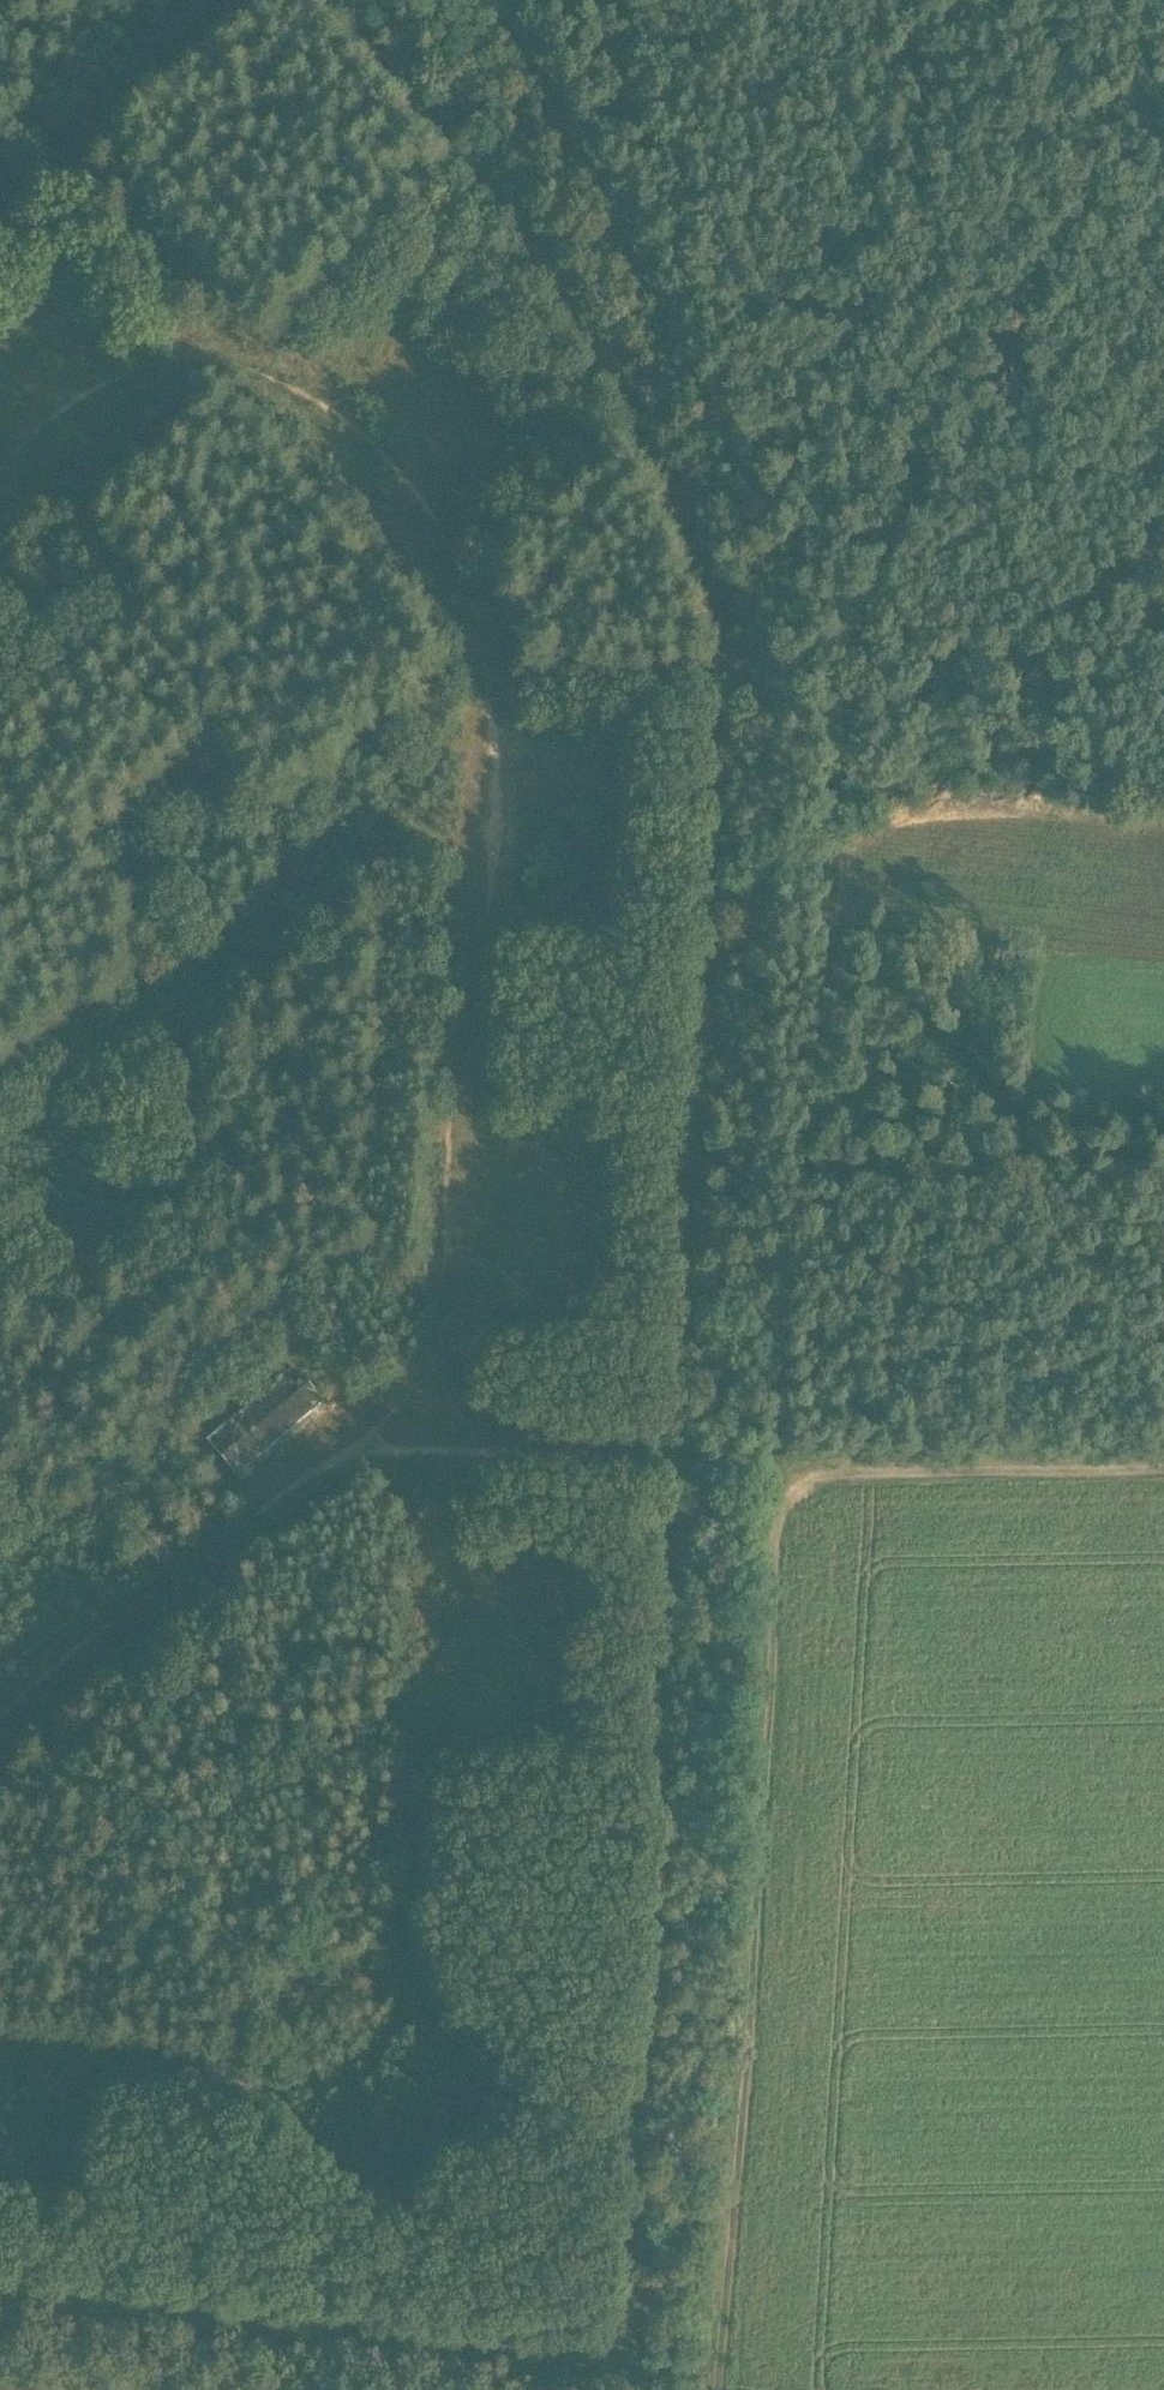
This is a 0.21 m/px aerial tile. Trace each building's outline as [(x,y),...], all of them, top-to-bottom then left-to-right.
[(322,1402),(295,1370),(209,1443),(236,1475),(322,1402)]
